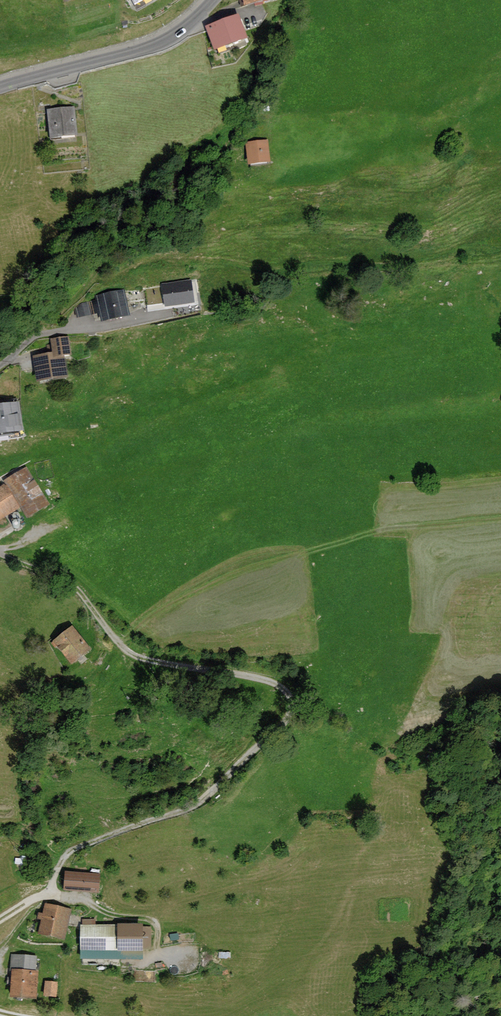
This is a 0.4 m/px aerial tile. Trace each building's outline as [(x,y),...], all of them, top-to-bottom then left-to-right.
[(242,9),(270,0),(239,0),(242,9)] [(207,48),(240,39),(234,18),(201,27),(207,48)] [(74,107),(46,109),(48,139),(76,138),(74,107)] [(247,164),(270,162),(269,140),(245,142),(247,164)] [(190,282),(163,285),(165,304),(193,301),(190,282)] [(131,318),(126,292),(78,302),(82,319),(103,315),(105,324),(131,318)] [(67,377),(64,335),(51,336),(52,349),(30,351),(33,380),(67,377)] [(0,403),(0,433),(19,432),(18,402),(0,403)] [(7,479),(29,519),(51,506),(29,467),(7,479)] [(5,478),(0,480),(0,523),(23,511),(5,478)] [(84,652),(67,628),(47,642),(64,665),(84,652)] [(96,893),(97,876),(61,872),(59,889),(96,893)] [(66,911),(42,905),(33,938),(58,944),(66,911)] [(148,956),(148,926),(76,926),(76,956),(148,956)] [(9,957),(4,997),(28,1000),(34,961),(9,957)] [(53,985),(42,983),(39,998),(51,999),(53,985)]
